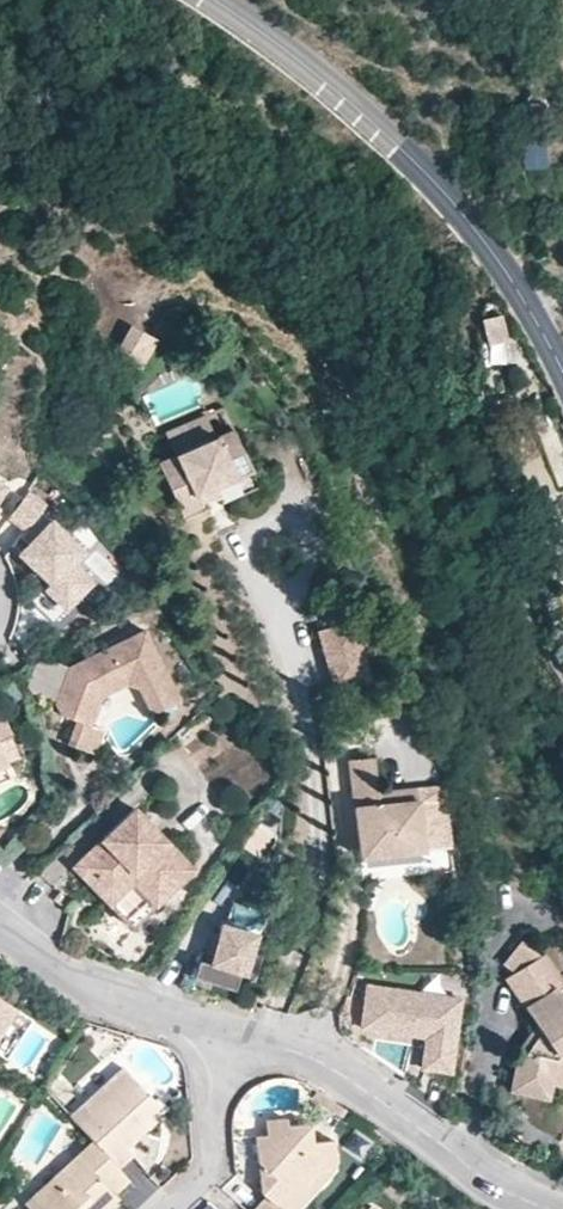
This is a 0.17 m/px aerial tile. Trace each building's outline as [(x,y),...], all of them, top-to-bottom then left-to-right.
[(503,318),(481,323),(492,365),(514,359),(503,318)] [(139,371),(156,340),(135,329),(118,360),(139,371)] [(233,428),(223,405),(164,432),(174,454),(173,454),(157,462),(182,517),(201,508),(199,505),(196,497),(216,488),(237,478),(237,479),(253,471),(244,451),(242,452),(232,429),(233,428)] [(219,496),(216,488),(196,497),(199,505),(219,496)] [(47,510),(34,499),(13,523),(29,537),(23,544),(31,551),(23,561),(56,588),(51,593),(73,612),(97,584),(76,566),(86,554),(42,516),(47,510)] [(355,623),(318,630),(328,685),(349,681),(365,679),(355,623)] [(125,711),(142,717),(180,698),(144,627),(67,666),(66,669),(53,704),(59,715),(75,720),(66,744),(94,754),(103,729),(110,719),(125,711)] [(38,659),(26,694),(53,704),(66,669),(38,659)] [(368,689),(365,679),(349,681),(353,694),(368,689)] [(0,749),(0,785),(14,778),(0,749)] [(415,786),(376,790),(371,758),(349,761),(354,803),(361,857),(422,850),(415,786)] [(134,876),(157,897),(195,863),(135,806),(73,862),(110,896),(134,876)] [(157,897),(134,876),(110,896),(133,919),(157,897)] [(248,980),(266,921),(234,912),(229,928),(226,927),(222,940),(213,970),(242,979),(248,980)] [(222,940),(217,938),(208,968),(213,970),(222,940)] [(544,951),(504,978),(523,1006),(535,1023),(519,1047),(518,1050),(508,1092),(549,1101),(553,1085),(562,1087),(562,981),(544,951)] [(237,996),(242,979),(213,970),(208,968),(203,967),(198,984),(237,996)] [(454,995),(362,982),(356,1024),(420,1033),(415,1064),(444,1068),(454,995)] [(0,999),(0,1018),(9,1005),(0,999)] [(158,1104),(122,1066),(70,1115),(91,1138),(117,1168),(133,1153),(126,1146),(147,1127),(140,1120),(148,1113),(158,1104)] [(155,1120),(148,1113),(140,1120),(147,1127),(155,1120)] [(308,1121),(286,1123),(285,1116),(264,1118),(265,1133),(255,1135),(256,1161),(272,1175),(258,1190),(263,1194),(251,1208),(282,1208),(275,1203),(289,1187),(304,1187),(319,1169),(336,1169),(334,1139),(312,1141),(311,1125),(308,1121)] [(91,1138),(23,1203),(29,1208),(104,1208),(114,1199),(117,1196),(113,1192),(127,1178),(117,1168),(91,1138)] [(272,1175),(256,1161),(258,1190),(272,1175)] [(321,1186),(336,1169),(319,1169),(304,1187),(321,1186)] [(275,1203),(282,1208),(300,1208),(321,1186),(304,1187),(289,1187),(275,1203)] [(114,1199),(104,1208),(113,1208),(119,1204),(114,1199)]
